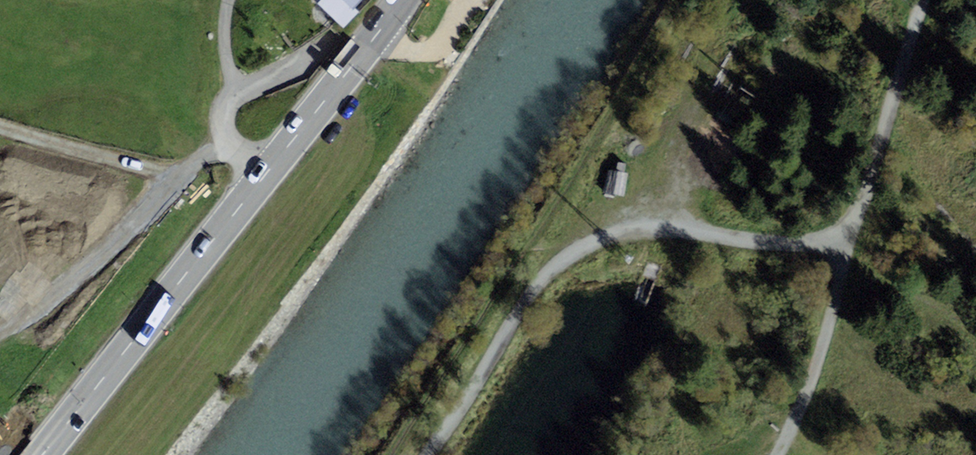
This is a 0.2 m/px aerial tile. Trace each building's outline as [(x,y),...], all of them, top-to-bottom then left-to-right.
[(344,27),(368,0),(315,0),(344,27)]
